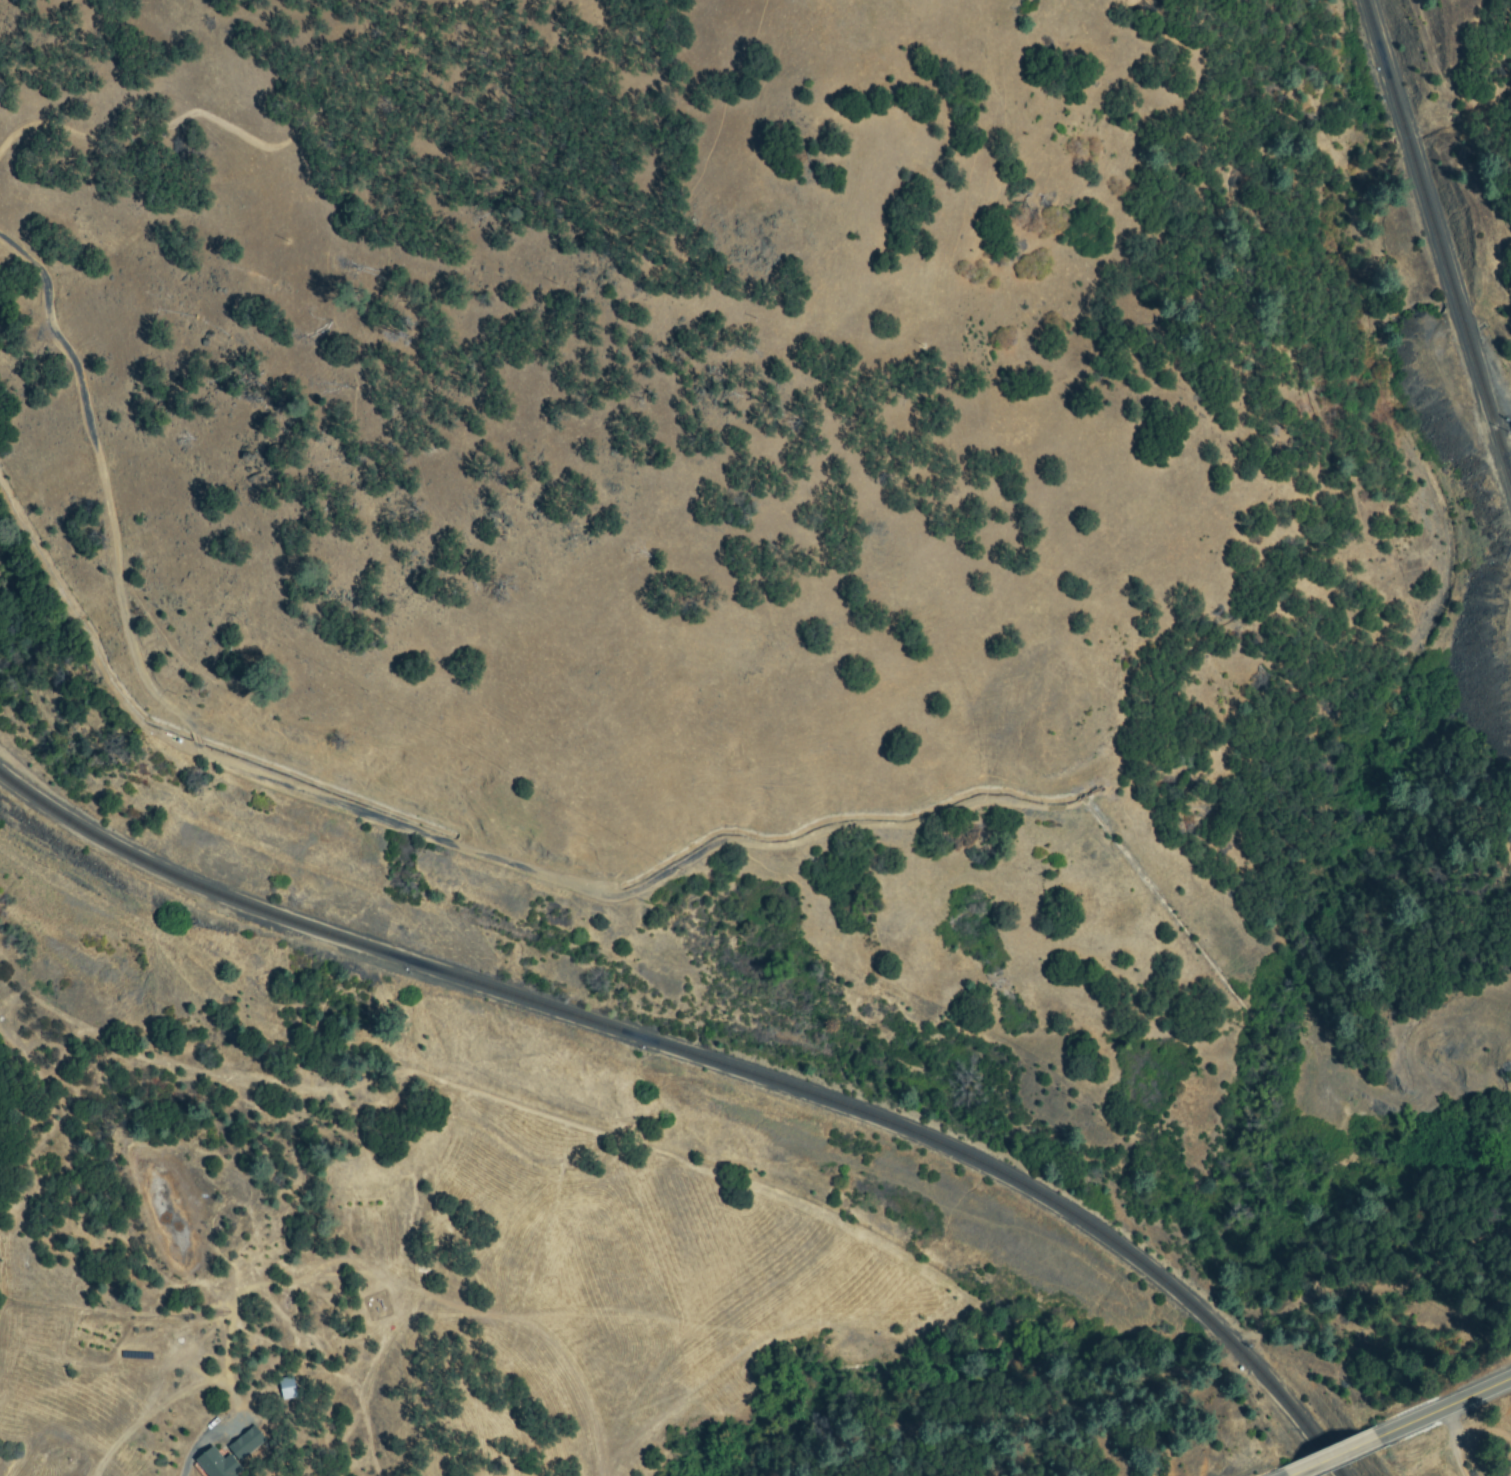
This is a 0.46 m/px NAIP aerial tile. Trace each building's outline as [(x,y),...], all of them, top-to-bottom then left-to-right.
[(277,1381),(281,1402),(296,1399),(291,1378),(277,1381)] [(225,1450),(237,1465),(264,1443),(252,1428),(225,1450)] [(235,1475),(241,1471),(228,1457),(222,1461),(211,1448),(192,1465),(202,1475),(235,1475)]
